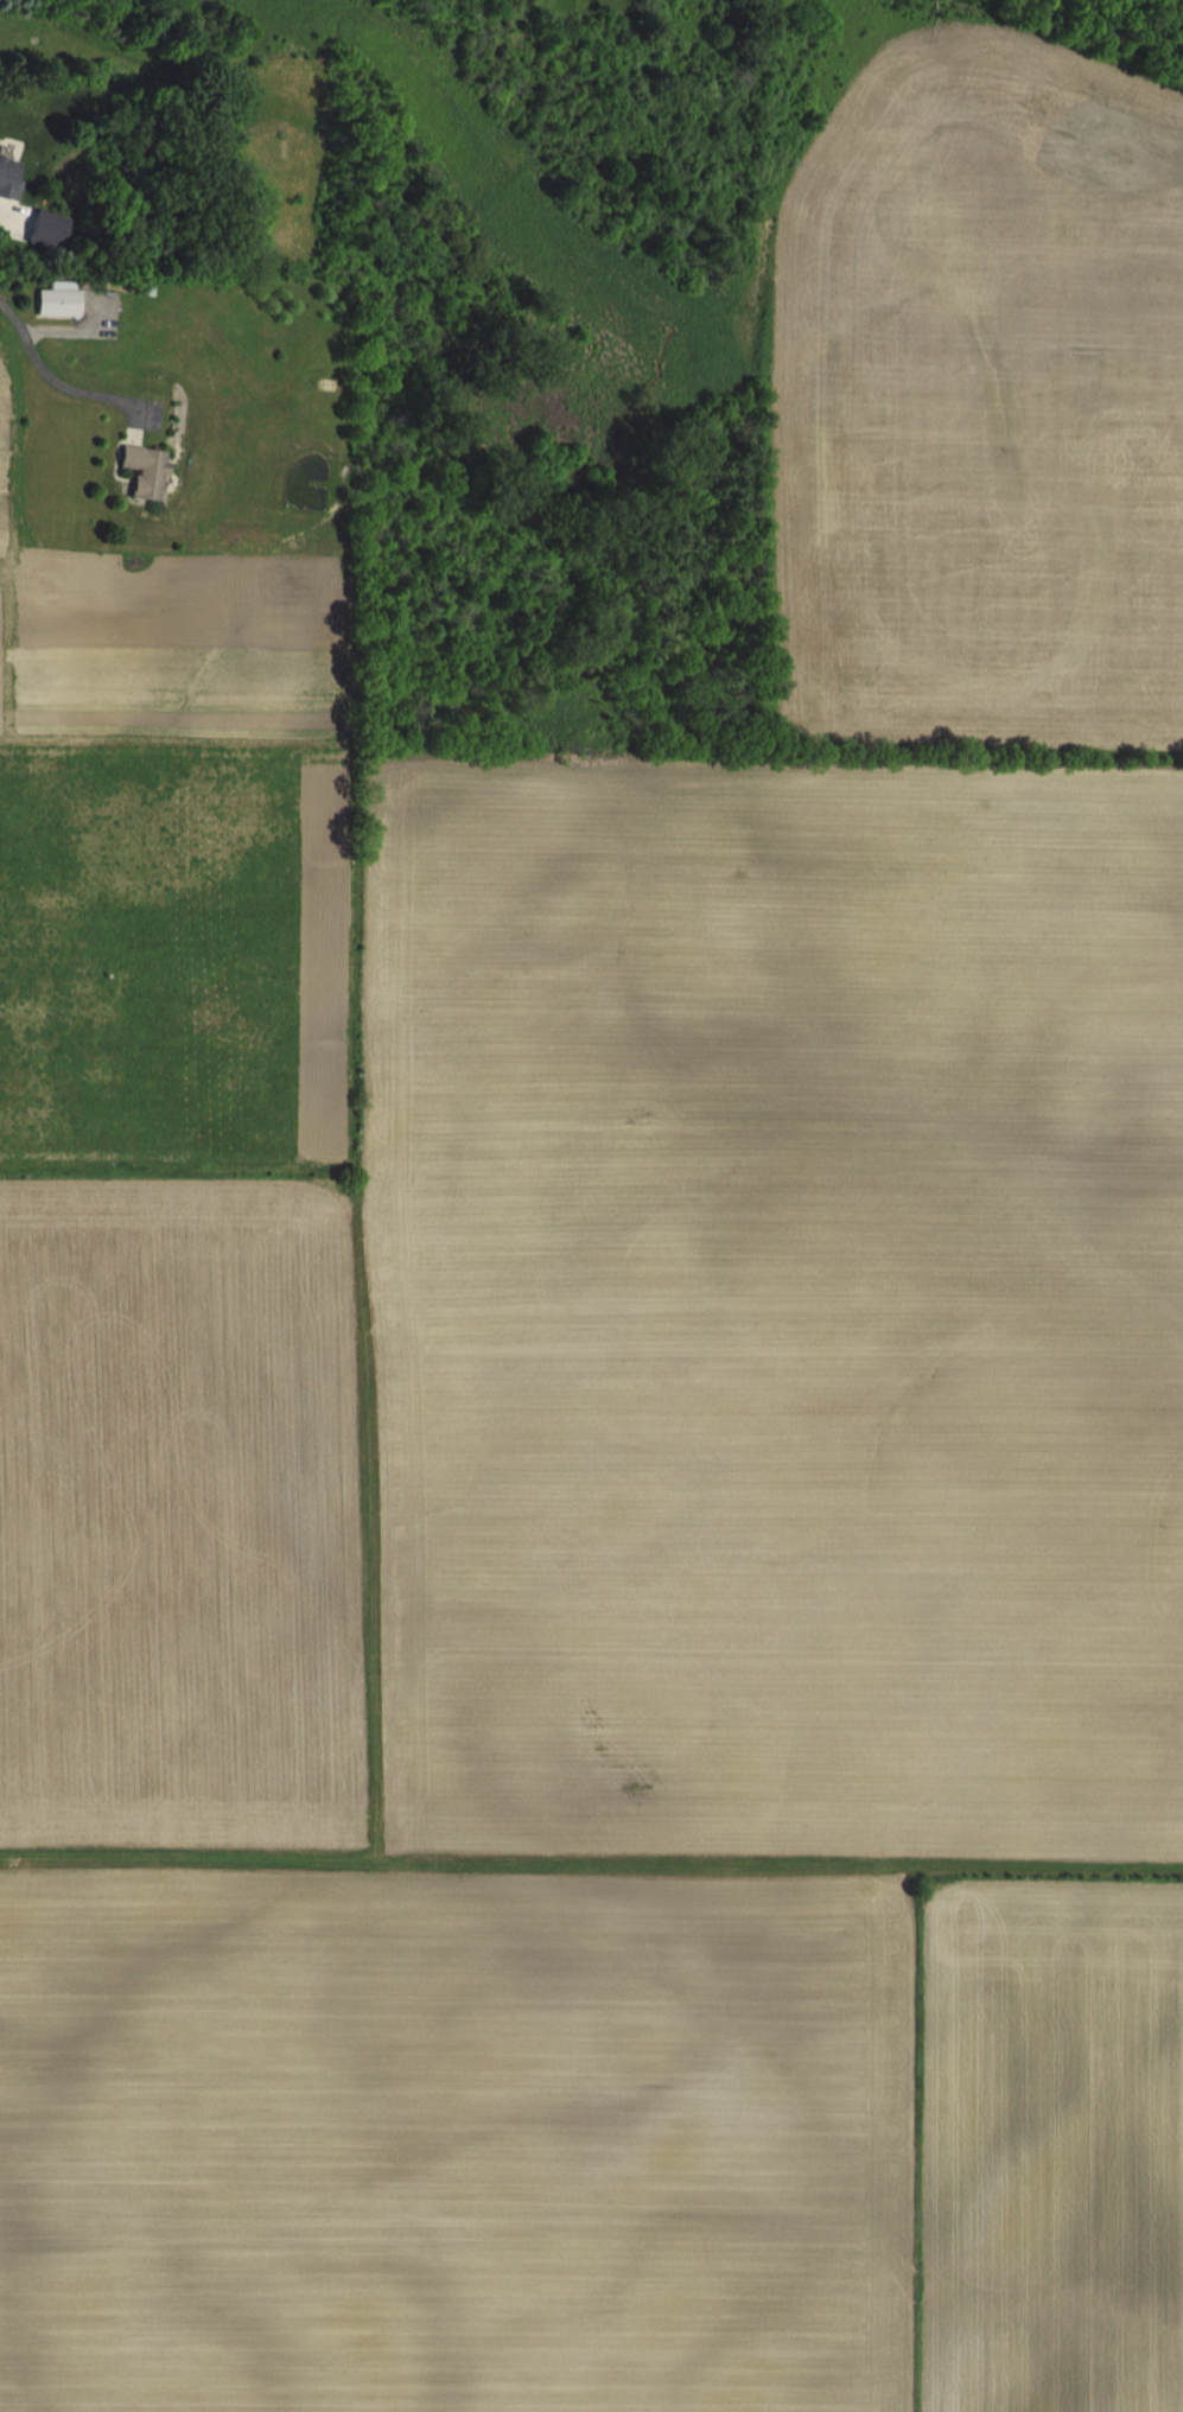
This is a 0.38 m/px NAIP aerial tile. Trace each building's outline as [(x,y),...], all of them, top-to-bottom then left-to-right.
[(6,198),(16,162),(0,157),(0,196),(6,198)] [(74,316),(74,288),(33,288),(33,316),(74,316)] [(129,469),(127,498),(154,500),(158,449),(117,446),(115,468),(129,469)]
